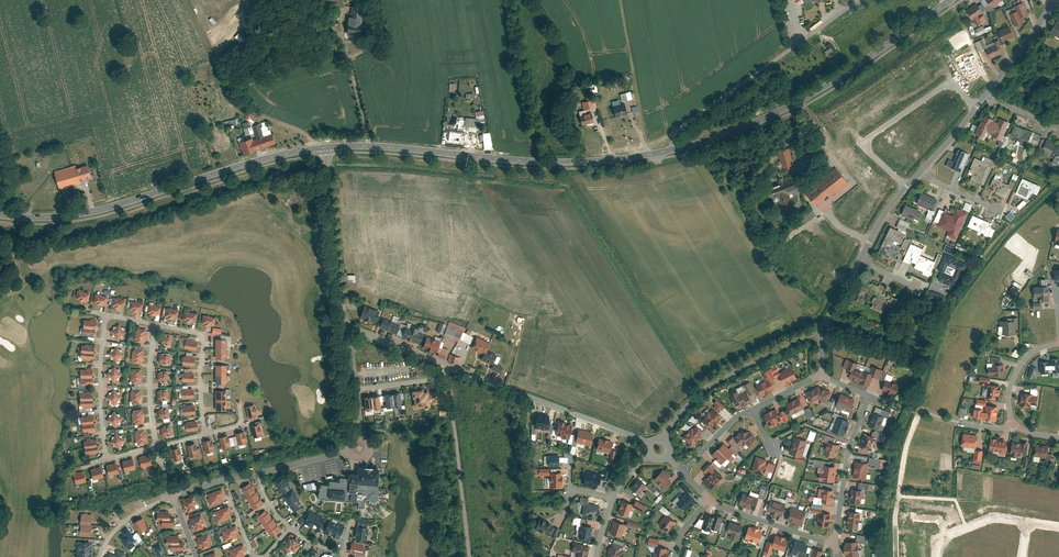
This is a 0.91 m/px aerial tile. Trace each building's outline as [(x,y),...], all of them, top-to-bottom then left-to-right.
[(992,9),(1005,1),(1004,0),(987,0),(992,9)] [(979,3),(967,11),(973,21),(985,13),(979,3)] [(1017,12),(1011,15),(1016,27),(1026,23),(1024,19),(1032,16),(1026,3),(1015,7),(1017,12)] [(360,34),(362,9),(352,8),(352,14),(349,13),(347,33),(360,34)] [(1058,36),(1058,22),(1056,20),(1050,31),(1058,36)] [(251,30),(247,25),(234,36),(239,42),(244,38),(244,37),(251,30)] [(1013,27),(999,31),(1002,42),(1016,38),(1013,27)] [(977,51),(982,49),(978,40),(973,42),(977,51)] [(998,45),(986,49),(990,59),(1001,54),(998,45)] [(634,98),(632,91),(621,94),(623,101),(634,98)] [(594,100),(584,101),(586,109),(595,107),(594,100)] [(617,117),(629,114),(626,103),(614,106),(617,117)] [(475,111),(476,118),(484,117),(483,110),(475,111)] [(257,116),(249,111),(245,118),(248,120),(250,118),(254,121),(257,116)] [(583,124),(594,121),(592,114),(581,116),(583,124)] [(999,125),(992,122),(993,120),(983,116),(976,135),(986,139),(989,131),(996,134),(994,137),(999,139),(997,144),(1002,146),(1006,135),(1003,134),(1008,122),(1001,120),(999,125)] [(466,125),(478,126),(479,119),(476,118),(467,117),(467,119),(466,125)] [(447,126),(445,141),(464,143),(466,125),(467,119),(459,118),(458,127),(447,126)] [(239,142),(244,154),(276,143),(273,133),(272,133),(270,129),(268,129),(266,125),(261,127),(260,122),(252,125),(255,131),(257,138),(253,139),(252,137),(239,142)] [(244,128),(246,134),(255,131),(252,125),(251,125),(244,128)] [(1032,132),(1016,125),(1011,136),(1021,141),(1019,144),(1025,147),(1032,132)] [(1056,156),(1058,149),(1058,144),(1047,139),(1043,151),(1056,156)] [(790,149),(776,153),(782,172),(796,168),(790,149)] [(823,149),(817,153),(818,155),(820,153),(824,158),(820,161),(823,165),(830,160),(823,149)] [(67,150),(54,153),(57,161),(63,160),(64,165),(50,169),(55,187),(75,181),(74,178),(86,174),(83,164),(72,167),(67,150)] [(951,167),(950,168),(961,172),(967,153),(957,150),(953,161),(947,159),(945,165),(951,167)] [(966,178),(982,184),(991,163),(975,156),(966,178)] [(807,194),(815,204),(829,193),(831,196),(848,183),(836,167),(813,186),(815,188),(807,194)] [(990,190),(1005,196),(1011,182),(995,176),(990,190)] [(778,196),(785,215),(794,212),(788,194),(800,190),(796,177),(764,188),(768,199),(778,196)] [(1040,184),(1024,178),(1017,194),(1028,198),(1031,191),(1037,193),(1040,184)] [(916,203),(933,210),(938,197),(921,191),(916,203)] [(1015,206),(1018,209),(1025,203),(1022,199),(1015,206)] [(901,214),(918,221),(923,210),(906,203),(901,214)] [(946,234),(958,238),(968,211),(957,206),(953,214),(947,230),(946,234)] [(947,230),(953,214),(943,210),(937,226),(947,230)] [(1009,221),(1014,216),(1009,211),(1004,216),(1009,221)] [(994,223),(973,215),(968,228),(988,236),(994,223)] [(878,252),(895,260),(906,234),(889,226),(878,252)] [(914,268),(930,275),(936,260),(921,254),(923,248),(910,243),(903,261),(910,264),(911,261),(916,263),(914,268)] [(942,251),(951,254),(954,247),(944,244),(942,251)] [(957,288),(967,262),(948,254),(937,280),(957,288)] [(1031,278),(1034,274),(1027,269),(1024,273),(1031,278)] [(874,309),(883,313),(886,305),(892,307),(897,298),(888,294),(887,295),(882,293),(885,286),(880,284),(879,286),(867,280),(863,290),(875,295),(873,301),(877,303),(874,309)] [(1050,286),(1034,286),(1034,297),(1039,297),(1039,301),(1050,301),(1050,286)] [(926,289),(924,299),(942,303),(944,294),(926,289)] [(75,298),(79,299),(79,302),(84,303),(85,300),(88,301),(90,292),(77,290),(75,298)] [(94,302),(98,303),(97,306),(103,307),(103,304),(107,304),(108,296),(95,293),(94,302)] [(112,305),(116,306),(115,309),(121,310),(122,307),(125,308),(127,299),(114,297),(112,305)] [(129,308),(133,309),(133,312),(138,313),(139,310),(142,311),(144,302),(131,300),(129,308)] [(148,311),(152,312),(151,315),(157,316),(157,313),(161,314),(163,305),(150,302),(148,311)] [(365,305),(360,317),(375,322),(379,310),(365,305)] [(165,316),(169,316),(168,319),(174,320),(174,317),(178,318),(180,309),(167,307),(165,316)] [(183,318),(187,319),(186,322),(192,323),(192,320),(196,321),(198,312),(185,310),(183,318)] [(201,323),(205,324),(204,327),(210,328),(211,325),(214,325),(216,317),(203,314),(201,323)] [(1012,320),(1000,320),(1000,326),(1002,326),(1002,334),(1016,334),(1016,328),(1019,328),(1019,317),(1012,317),(1012,320)] [(95,319),(84,318),(83,327),(94,328),(95,319)] [(400,324),(385,318),(381,327),(396,333),(400,324)] [(468,328),(450,321),(444,336),(460,342),(461,339),(471,343),(474,336),(471,335),(477,324),(472,322),(468,328)] [(446,324),(440,322),(437,331),(443,333),(446,324)] [(119,324),(111,331),(118,339),(126,332),(119,324)] [(400,324),(396,333),(420,342),(424,330),(410,325),(409,327),(400,324)] [(94,328),(83,327),(82,334),(94,335),(95,328),(94,328)] [(147,330),(137,329),(135,341),(145,343),(147,330)] [(171,345),(172,336),(165,335),(164,337),(162,336),(161,342),(164,342),(163,344),(171,345)] [(440,341),(427,336),(423,347),(436,352),(438,345),(440,341)] [(489,342),(476,336),(471,347),(484,354),(486,349),(489,342)] [(227,340),(216,339),(215,358),(226,359),(227,340)] [(186,340),(186,347),(196,348),(197,341),(186,340)] [(434,356),(444,360),(448,349),(438,345),(436,352),(434,356)] [(116,347),(108,354),(115,361),(123,354),(116,347)] [(144,350),(134,348),(132,361),(142,363),(144,350)] [(482,358),(492,363),(493,362),(497,354),(486,349),(484,354),(482,358)] [(1010,354),(1016,358),(1020,353),(1015,349),(1010,354)] [(169,364),(170,354),(162,353),(162,356),(160,355),(159,360),(161,361),(161,363),(169,364)] [(461,358),(451,354),(449,361),(458,364),(461,358)] [(184,356),(183,364),(194,365),(195,356),(184,356)] [(863,370),(856,367),(858,363),(849,359),(845,368),(850,370),(848,377),(869,385),(872,375),(880,378),(883,369),(872,365),(869,372),(863,370)] [(1041,361),(1041,375),(1047,374),(1047,370),(1052,370),(1052,361),(1041,361)] [(490,368),(501,373),(504,367),(493,362),(492,363),(490,368)] [(1005,375),(1005,363),(993,364),(993,366),(989,366),(989,375),(993,375),(1005,375)] [(780,375),(785,384),(798,378),(792,366),(780,372),(777,364),(768,369),(773,379),(780,375)] [(227,365),(216,365),(216,384),(227,384),(227,365)] [(114,366),(107,374),(114,382),(122,374),(114,366)] [(1028,377),(1032,379),(1037,368),(1033,366),(1028,377)] [(92,369),(81,369),(81,377),(92,377),(92,369)] [(142,369),(132,369),(132,383),(141,383),(142,369)] [(756,383),(762,396),(776,389),(771,379),(773,379),(768,369),(762,372),(765,378),(756,383)] [(167,381),(168,372),(160,371),(160,373),(157,373),(157,378),(160,379),(159,381),(167,381)] [(182,373),(183,381),(194,381),(194,373),(182,373)] [(92,377),(81,377),(81,385),(92,384),(92,377)] [(898,383),(885,379),(882,389),(895,394),(898,383)] [(731,393),(739,408),(754,401),(753,399),(758,397),(750,382),(745,384),(747,390),(738,394),(736,391),(731,393)] [(1002,385),(988,383),(985,397),(999,400),(1002,385)] [(818,386),(806,392),(812,403),(819,398),(827,402),(831,391),(818,386)] [(182,388),(183,397),(194,397),(194,388),(182,388)] [(114,389),(107,397),(115,404),(122,396),(114,389)] [(141,389),(131,389),(132,402),(141,402),(141,389)] [(168,399),(168,389),(160,390),(160,392),(157,392),(158,397),(160,397),(160,399),(168,399)] [(228,391),(215,390),(215,409),(227,409),(228,391)] [(423,390),(412,391),(413,406),(421,406),(421,407),(429,407),(429,404),(428,392),(427,390),(423,391),(423,390)] [(428,392),(429,404),(441,403),(440,391),(428,392)] [(1031,393),(1021,392),(1019,406),(1031,407),(1031,404),(1036,404),(1038,395),(1031,394),(1031,393)] [(392,393),(385,394),(386,407),(393,406),(392,393)] [(399,393),(392,393),(393,406),(400,405),(399,393)] [(855,400),(841,394),(838,401),(836,406),(850,412),(851,408),(855,400)] [(378,395),(371,396),(373,409),(380,408),(378,395)] [(371,396),(364,397),(366,410),(373,409),(371,396)] [(798,398),(786,404),(791,414),(803,407),(798,398)] [(996,420),(998,406),(986,405),(987,399),(977,398),(975,407),(974,407),(973,417),(996,420)] [(701,419),(712,429),(723,417),(719,412),(724,406),(717,399),(714,403),(716,404),(701,419)] [(183,406),(184,415),(196,413),(195,404),(183,406)] [(253,404),(246,406),(249,417),(256,415),(253,404)] [(877,406),(874,411),(888,417),(889,417),(891,411),(877,406)] [(170,416),(169,407),(161,408),(162,410),(159,410),(160,415),(162,415),(162,417),(170,416)] [(810,407),(805,410),(809,417),(814,415),(810,407)] [(963,417),(965,408),(958,407),(956,416),(963,417)] [(776,408),(764,415),(770,426),(782,420),(776,408)] [(143,409),(133,410),(134,424),(144,423),(143,409)] [(785,409),(780,412),(785,421),(789,419),(785,409)] [(114,411),(107,419),(115,426),(122,418),(114,411)] [(874,411),(869,425),(883,430),(888,417),(874,411)] [(536,428),(549,428),(549,413),(536,413),(536,428)] [(687,419),(692,423),(696,420),(691,415),(687,419)] [(93,416),(82,417),(83,424),(92,423),(94,423),(93,416)] [(850,422),(838,417),(833,430),(844,435),(850,422)] [(186,422),(187,431),(198,429),(196,420),(186,422)] [(556,435),(569,437),(572,424),(558,421),(556,435)] [(689,447),(697,446),(696,442),(702,437),(700,435),(706,429),(698,421),(695,424),(696,425),(694,428),(692,426),(682,437),(689,443),(689,447)] [(92,423),(83,424),(84,431),(93,430),(92,423)] [(259,424),(251,426),(254,436),(262,434),(259,424)] [(173,435),(171,425),(164,427),(164,429),(161,430),(162,435),(165,434),(165,436),(173,435)] [(575,441),(591,444),(594,431),(578,428),(575,441)] [(804,428),(796,432),(799,436),(806,432),(804,428)] [(146,429),(135,431),(137,444),(148,442),(146,429)] [(739,431),(736,434),(744,441),(749,445),(757,437),(748,430),(739,431)] [(243,431),(236,433),(239,444),(246,442),(243,431)] [(874,431),(872,436),(865,433),(859,446),(872,451),(876,439),(881,440),(883,434),(874,431)] [(979,434),(964,432),(961,445),(977,448),(979,434)] [(126,439),(116,433),(110,443),(120,449),(126,439)] [(736,434),(729,442),(737,449),(744,441),(736,434)] [(227,435),(219,438),(222,448),(230,446),(227,435)] [(836,439),(826,435),(824,440),(828,441),(834,444),(836,439)] [(807,440),(795,436),(790,452),(797,454),(802,456),(807,440)] [(597,449),(611,451),(613,440),(599,437),(597,449)] [(988,451),(1006,453),(1007,442),(997,440),(997,438),(990,437),(988,451)] [(211,439),(203,441),(206,452),(214,449),(211,439)] [(96,440),(84,442),(85,448),(97,446),(96,440)] [(1019,455),(1024,456),(1022,466),(1028,467),(1029,457),(1026,456),(1028,443),(1012,440),(1010,455),(1019,457),(1019,455)] [(834,444),(828,441),(823,453),(834,458),(839,445),(834,444)] [(723,442),(718,448),(727,457),(733,451),(730,448),(723,442)] [(195,443),(187,446),(190,455),(198,453),(195,443)] [(1047,458),(1049,445),(1036,443),(1034,456),(1047,458)] [(97,446),(85,448),(86,455),(98,453),(97,446)] [(736,454),(739,452),(732,446),(730,448),(733,451),(736,454)] [(179,447),(171,449),(174,460),(182,458),(179,447)] [(727,457),(718,448),(712,454),(721,463),(727,457)] [(984,450),(976,448),(974,458),(982,460),(984,450)] [(548,453),(548,465),(559,465),(559,453),(548,453)] [(150,455),(140,457),(142,465),(152,463),(150,455)] [(767,459),(757,456),(752,470),(764,474),(766,469),(768,464),(766,464),(767,459)] [(870,466),(880,468),(881,458),(870,457),(869,463),(871,464),(870,466)] [(997,467),(1004,468),(1006,458),(998,457),(997,467)] [(133,458),(123,461),(125,471),(136,468),(133,458)] [(708,470),(711,473),(715,469),(713,466),(714,465),(710,461),(703,469),(706,472),(708,470)] [(773,471),(775,464),(769,461),(768,464),(766,469),(773,471)] [(853,476),(867,478),(869,463),(855,461),(853,476)] [(117,462),(106,465),(108,474),(119,472),(117,462)] [(837,466),(824,464),(823,473),(820,472),(819,478),(835,480),(837,466)] [(101,466),(91,468),(93,479),(103,476),(101,466)] [(350,478),(348,500),(358,501),(358,506),(365,506),(366,497),(370,498),(371,499),(372,500),(373,501),(375,501),(376,501),(378,500),(379,499),(379,497),(380,496),(379,494),(378,493),(380,491),(379,490),(380,478),(378,478),(379,468),(360,466),(359,474),(350,473),(350,478)] [(547,467),(530,468),(531,475),(548,475),(547,467)] [(711,473),(704,480),(712,488),(723,476),(715,469),(711,473)] [(84,470),(73,472),(76,483),(86,480),(84,470)] [(551,487),(563,486),(562,470),(550,470),(551,487)] [(653,480),(665,490),(673,480),(661,470),(653,480)] [(285,476),(283,473),(273,479),(279,489),(290,482),(286,476),(285,476)] [(599,475),(585,473),(584,484),(597,486),(599,475)] [(630,487),(639,494),(646,484),(638,478),(630,487)] [(245,495),(256,490),(251,482),(241,487),(245,495)] [(873,483),(859,482),(858,489),(864,490),(864,488),(873,489),(873,483)] [(280,489),(283,494),(292,488),(289,483),(280,489)] [(652,492),(655,489),(648,483),(645,486),(652,492)] [(224,494),(222,488),(208,494),(209,497),(207,498),(210,505),(223,500),(221,496),(224,494)] [(295,492),(292,488),(283,494),(289,504),(298,498),(300,497),(296,491),(295,492)] [(850,501),(862,503),(864,490),(852,488),(850,501)] [(832,502),(834,490),(825,489),(824,498),(824,501),(832,502)] [(249,502),(259,496),(256,490),(245,495),(249,502)] [(678,502),(687,509),(696,501),(687,492),(678,502)] [(758,498),(743,493),(739,504),(755,509),(758,498)] [(196,509),(195,505),(197,504),(194,495),(183,499),(184,502),(182,502),(185,510),(187,509),(188,512),(196,509)] [(253,509),(263,504),(259,496),(249,502),(253,509)] [(818,497),(815,496),(814,500),(814,504),(823,505),(824,501),(824,498),(818,497)] [(298,498),(289,504),(294,511),(300,507),(298,504),(301,502),(298,498)] [(618,512),(628,516),(633,503),(622,499),(618,512)] [(771,499),(768,509),(782,514),(786,504),(771,499)] [(586,500),(583,514),(598,518),(601,503),(586,500)] [(814,504),(812,504),(811,511),(820,512),(822,513),(823,505),(814,504)] [(232,512),(229,506),(215,511),(216,515),(214,516),(217,523),(230,518),(228,513),(232,512)] [(791,506),(787,518),(802,523),(806,511),(791,506)] [(858,528),(860,514),(867,515),(868,509),(857,507),(856,511),(850,510),(848,526),(858,528)] [(262,523),(272,517),(267,509),(257,516),(262,523)] [(160,512),(157,512),(157,520),(162,520),(162,524),(164,524),(164,526),(173,526),(173,524),(175,524),(175,516),(170,516),(170,511),(167,512),(167,510),(160,511),(160,512)] [(324,517),(309,511),(304,523),(319,529),(324,517)] [(822,513),(820,512),(818,525),(829,526),(830,514),(822,513)] [(92,513),(81,513),(80,524),(91,525),(91,520),(92,520),(92,513)] [(676,522),(666,513),(659,522),(669,531),(676,522)] [(712,527),(719,529),(724,516),(717,513),(716,517),(712,527)] [(203,528),(202,523),(204,522),(201,514),(190,518),(191,521),(189,521),(192,529),(194,528),(195,531),(203,528)] [(712,527),(716,517),(706,514),(704,519),(702,527),(711,530),(712,527)] [(143,516),(134,521),(140,531),(147,527),(145,522),(146,522),(143,516)] [(535,529),(549,535),(555,523),(542,516),(535,529)] [(267,530),(276,523),(272,517),(262,523),(267,530)] [(369,519),(358,517),(355,538),(367,540),(369,527),(367,527),(369,519)] [(344,525),(329,519),(324,531),(339,538),(344,525)] [(608,532),(621,536),(625,523),(612,519),(608,532)] [(726,530),(740,535),(743,525),(729,520),(726,530)] [(271,537),(281,530),(276,523),(267,530),(271,537)] [(579,535),(589,538),(592,525),(581,523),(579,535)] [(91,525),(80,524),(80,535),(90,536),(91,531),(92,525),(91,525)] [(239,531),(236,525),(222,530),(223,534),(222,535),(225,542),(238,537),(236,532),(239,531)] [(746,538),(759,542),(763,530),(750,526),(746,538)] [(127,527),(121,531),(123,534),(120,537),(129,549),(142,539),(136,532),(133,534),(127,527)] [(212,541),(208,532),(197,536),(199,539),(197,540),(200,547),(201,547),(202,549),(211,546),(209,542),(212,541)] [(785,550),(788,538),(776,534),(774,542),(773,546),(774,547),(785,550)] [(860,555),(859,541),(867,542),(868,535),(857,534),(856,541),(846,541),(847,556),(860,555)] [(169,537),(167,537),(167,544),(171,544),(171,549),(174,549),(174,551),(182,550),(182,549),(184,549),(184,541),(180,541),(180,536),(177,536),(176,535),(169,535),(169,537)] [(291,539),(289,537),(282,547),(290,552),(291,549),(295,552),(300,545),(298,544),(299,542),(292,537),(291,539)] [(78,540),(77,556),(93,556),(94,544),(92,544),(92,541),(78,540)] [(773,546),(774,542),(769,540),(764,555),(771,556),(774,547),(773,546)] [(805,556),(809,544),(795,540),(791,552),(805,556)] [(571,556),(587,556),(590,544),(575,541),(571,556)] [(351,542),(350,551),(353,552),(353,555),(363,556),(364,556),(366,547),(364,547),(365,544),(351,542)] [(614,556),(623,556),(627,548),(610,542),(606,554),(614,556)] [(161,544),(153,547),(157,556),(159,556),(166,556),(161,544)] [(243,544),(229,549),(230,553),(229,554),(230,556),(242,556),(245,556),(243,551),(246,550),(243,544)] [(668,548),(656,545),(653,556),(666,556),(668,548)] [(820,554),(823,555),(825,551),(814,547),(810,556),(820,556),(820,554)] [(117,549),(115,554),(109,552),(107,556),(124,556),(126,553),(117,549)]
